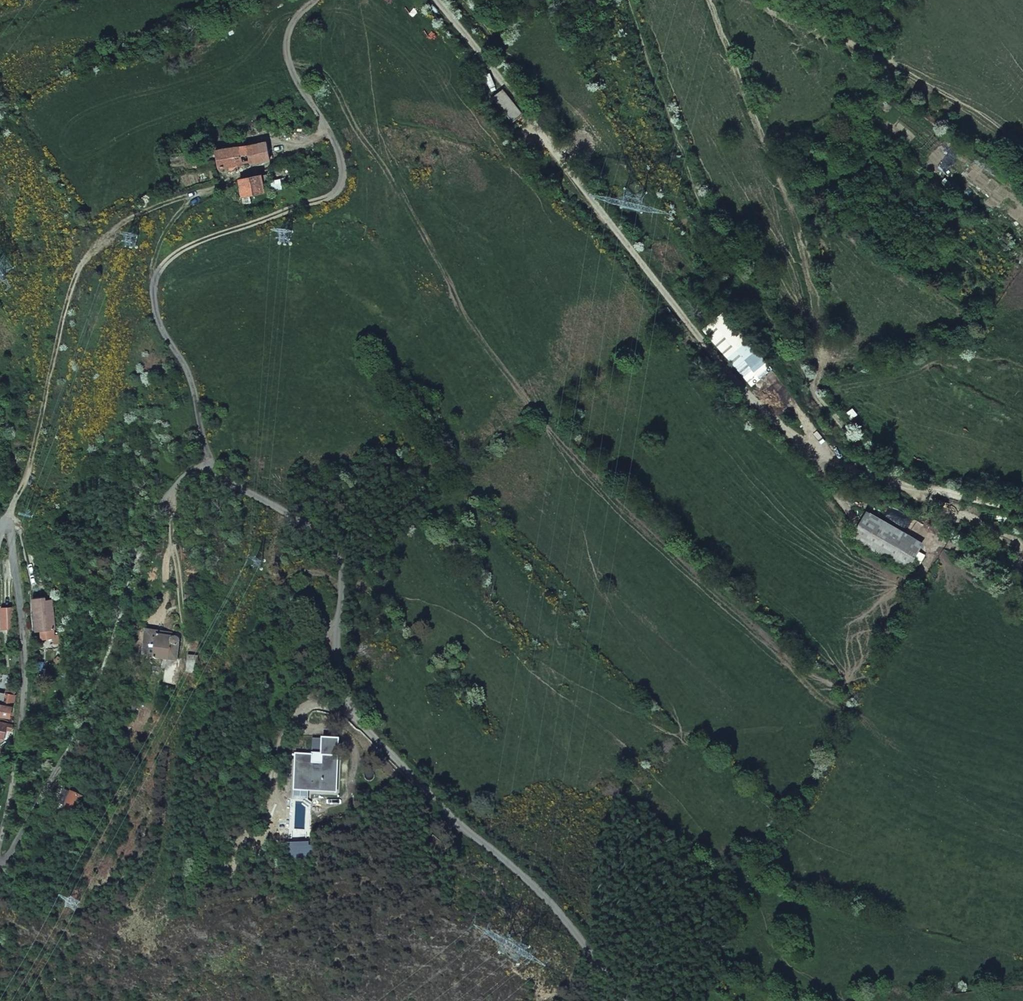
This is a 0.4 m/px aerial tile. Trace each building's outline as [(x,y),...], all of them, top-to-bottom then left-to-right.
[(503,89),(491,98),(512,123),(524,114),(503,89)] [(252,144),(214,150),(218,170),(259,164),(270,161),(266,140),(252,144)] [(214,161),(199,164),(201,171),(215,168),(214,161)] [(239,188),(232,190),(234,199),(269,192),(267,186),(272,185),(269,174),(237,179),(239,188)] [(301,177),(283,180),(285,189),(307,185),(306,179),(301,180),(301,177)] [(705,322),(715,315),(711,309),(701,317),(705,322)] [(853,536),(907,568),(921,544),(866,512),(853,536)] [(179,541),(180,556),(193,555),(191,540),(179,541)] [(34,599),(36,632),(41,632),(53,631),(54,631),(52,601),(45,601),(45,598),(34,599)] [(13,628),(13,608),(1,608),(1,629),(7,628),(13,628)] [(41,632),(42,640),(54,639),(53,631),(41,632)] [(155,649),(156,636),(170,638),(171,634),(146,631),(142,657),(148,657),(149,648),(155,649)] [(166,660),(163,682),(176,684),(177,661),(176,661),(179,639),(156,636),(155,649),(149,648),(148,657),(166,660)] [(197,673),(198,657),(188,656),(187,659),(187,673),(197,673)] [(15,694),(13,694),(5,692),(4,692),(2,704),(0,703),(0,716),(1,717),(10,718),(15,694)] [(12,737),(14,724),(0,721),(0,734),(12,737)] [(297,757),(297,789),(336,790),(336,740),(311,740),(311,757),(297,757)] [(63,789),(58,803),(64,806),(71,792),(63,789)] [(74,812),(71,819),(80,823),(89,800),(71,792),(64,806),(64,807),(74,812)] [(288,846),(289,861),(309,860),(308,844),(288,846)]
